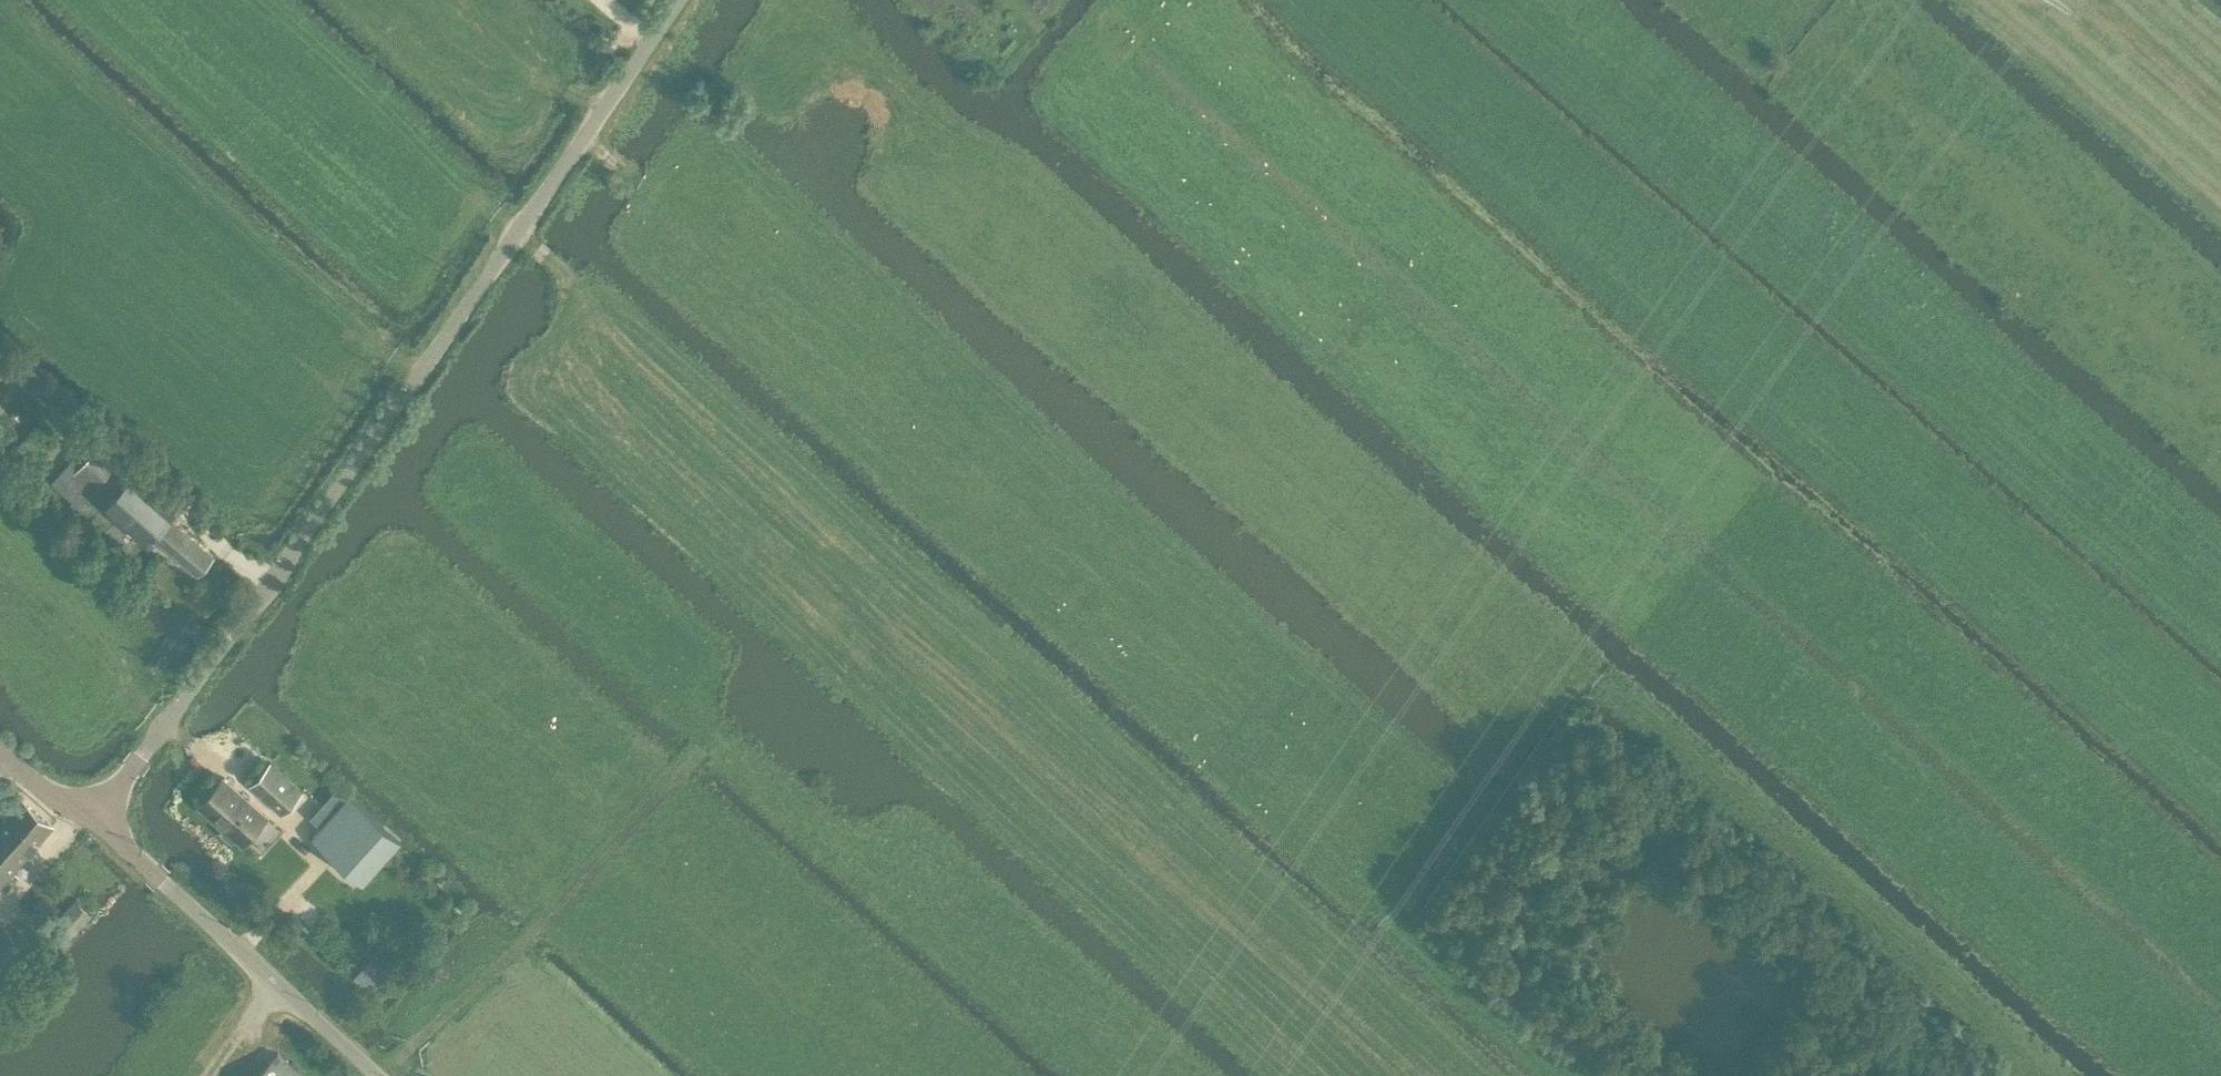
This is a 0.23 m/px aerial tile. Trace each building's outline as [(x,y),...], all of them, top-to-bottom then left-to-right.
[(157,536),(175,519),(180,513),(100,443),(86,460),(78,453),(53,482),(70,497),(73,500),(71,502),(78,508),(87,498),(99,509),(105,503),(151,543),(157,536)] [(175,519),(157,536),(197,572),(213,553),(175,519)] [(282,811),(301,789),(271,762),(252,784),(282,811)] [(224,826),(223,832),(231,840),(237,837),(243,842),(267,815),(224,777),(200,804),(224,826)] [(353,794),(314,836),(363,880),(401,837),(353,794)] [(53,824),(23,798),(0,824),(0,885),(53,824)] [(50,928),(65,942),(92,913),(76,899),(50,928)] [(0,933),(0,971),(25,941),(7,925),(0,933)] [(376,956),(356,976),(376,995),(395,975),(376,956)] [(278,1053),(258,1075),(303,1075),(278,1053)]
